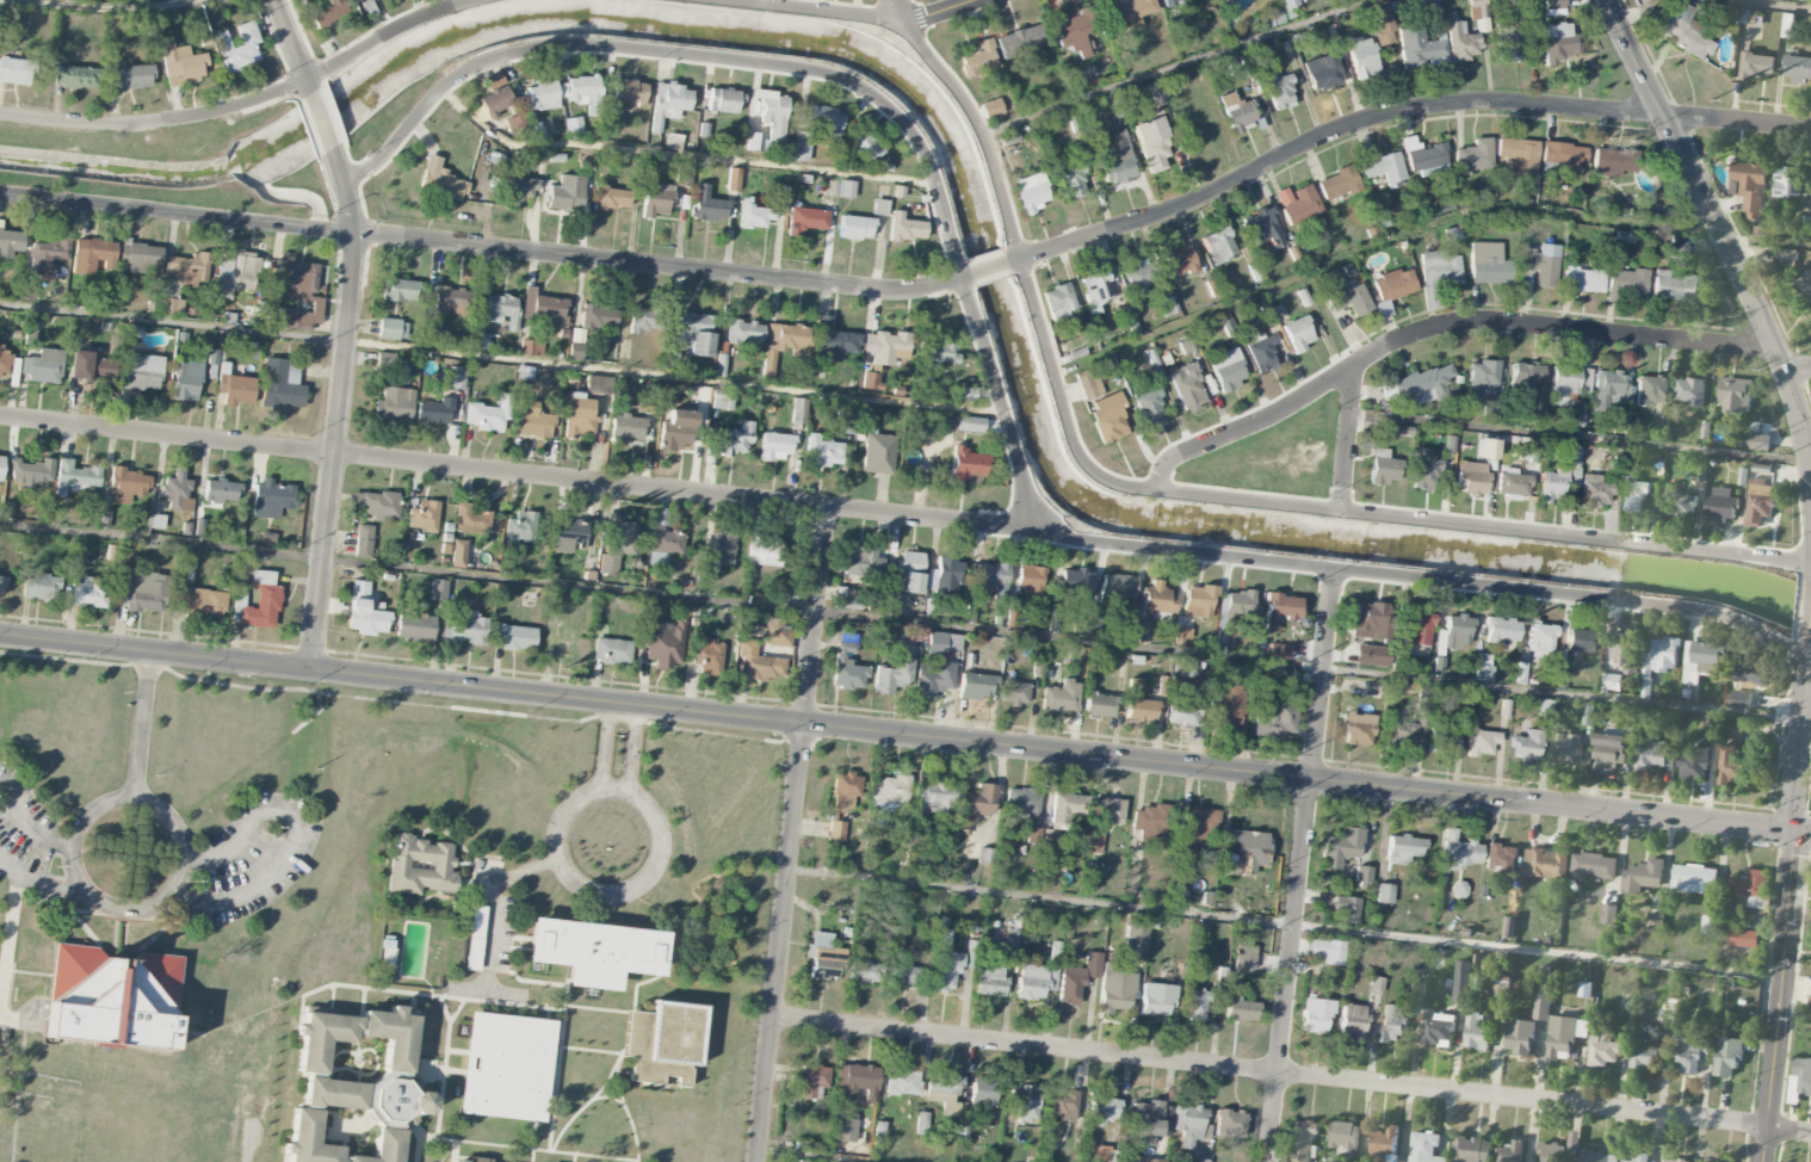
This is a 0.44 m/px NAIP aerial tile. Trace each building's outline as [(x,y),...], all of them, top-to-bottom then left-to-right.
[(341,0),(327,0),(330,5),(317,12),(315,9),(308,13),(317,30),(348,13),(341,0)] [(1153,0),(1132,0),(1117,5),(1115,0),(1106,0),(1114,25),(1127,21),(1130,29),(1141,26),(1139,17),(1157,11),(1153,0)] [(1298,0),(1281,0),(1284,12),(1300,8),(1298,0)] [(1470,19),(1486,19),(1486,0),(1469,0),(1470,19)] [(1517,18),(1534,15),(1531,0),(1514,0),(1517,18)] [(1564,0),(1545,0),(1546,16),(1564,15),(1564,0)] [(1673,18),(1650,7),(1641,25),(1705,57),(1712,42),(1700,36),(1705,26),(1689,19),(1694,9),(1681,2),(1673,18)] [(1366,12),(1376,47),(1395,42),(1385,7),(1366,12)] [(1059,49),(1071,46),(1075,61),(1090,57),(1084,35),(1099,31),(1094,11),(1052,23),(1059,49)] [(236,25),(241,45),(231,48),(226,30),(214,33),(225,73),(251,66),(248,56),(260,53),(251,21),(236,25)] [(1478,34),(1465,34),(1464,21),(1448,22),(1450,60),(1480,59),(1478,34)] [(1499,63),(1522,63),(1520,23),(1498,23),(1499,63)] [(1580,55),(1579,34),(1570,35),(1570,23),(1542,24),(1544,64),(1563,63),(1562,56),(1580,55)] [(1001,57),(1040,47),(1035,26),(996,36),(1001,57)] [(1347,41),(1357,81),(1381,75),(1370,35),(1347,41)] [(160,39),(167,87),(207,81),(205,66),(208,66),(206,53),(190,55),(189,45),(173,47),(172,37),(160,39)] [(958,56),(965,79),(999,69),(990,38),(975,42),(978,50),(958,56)] [(1303,63),(1314,94),(1345,83),(1334,52),(1303,63)] [(1775,56),(1743,54),(1741,79),(1761,80),(1761,75),(1774,75),(1775,56)] [(1786,56),(1783,81),(1810,84),(1810,80),(1810,59),(1786,56)] [(34,62),(0,57),(0,82),(30,87),(34,62)] [(54,86),(97,88),(98,68),(55,66),(54,86)] [(108,90),(153,88),(152,66),(107,68),(108,90)] [(489,94),(479,98),(486,117),(514,107),(501,71),(483,77),(489,94)] [(1275,111),(1297,104),(1287,73),(1271,78),(1271,80),(1265,82),(1275,111)] [(567,77),(568,101),(586,100),(586,117),(600,116),(599,76),(567,77)] [(525,85),(531,112),(560,107),(555,79),(525,85)] [(612,101),(644,105),(646,83),(615,79),(612,101)] [(654,85),(652,132),(661,133),(662,118),(678,119),(679,110),(690,111),(691,87),(654,85)] [(707,111),(739,114),(741,91),(709,88),(707,111)] [(787,97),(776,96),(777,91),(751,89),(750,98),(761,98),(759,122),(770,123),(768,141),(783,142),(787,97)] [(1219,96),(1230,132),(1257,124),(1250,99),(1236,103),(1233,92),(1219,96)] [(985,119),(1004,113),(999,97),(980,104),(985,119)] [(806,119),(815,121),(813,129),(837,136),(844,113),(811,104),(806,119)] [(1166,168),(1162,158),(1172,155),(1157,110),(1145,114),(1147,119),(1132,125),(1149,174),(1166,168)] [(567,136),(582,135),(581,117),(566,118),(567,136)] [(1112,132),(1119,157),(1099,162),(1106,185),(1136,177),(1123,129),(1112,132)] [(811,132),(796,131),(794,162),(809,162),(811,132)] [(847,143),(866,164),(879,153),(859,132),(847,143)] [(768,134),(748,133),(747,151),(766,153),(768,134)] [(1449,170),(1444,143),(1418,148),(1416,136),(1402,138),(1409,177),(1449,170)] [(1492,169),(1491,138),(1473,139),(1474,147),(1454,148),(1455,171),(1492,169)] [(1538,141),(1498,139),(1497,157),(1504,157),(1503,175),(1536,177),(1538,141)] [(1578,168),(1579,162),(1586,162),(1587,145),(1542,143),(1542,167),(1578,168)] [(1593,175),(1620,177),(1620,171),(1636,172),(1637,150),(1595,148),(1593,175)] [(1383,173),(1387,187),(1406,181),(1397,151),(1359,162),(1363,179),(1383,173)] [(467,179),(438,173),(441,158),(427,155),(419,191),(463,200),(467,179)] [(1768,165),(1733,163),(1731,195),(1746,197),(1744,220),(1764,221),(1768,165)] [(1089,193),(1080,164),(1057,170),(1066,200),(1089,193)] [(1316,178),(1324,201),(1360,189),(1353,167),(1316,178)] [(1775,197),(1801,198),(1802,168),(1776,167),(1775,197)] [(739,191),(741,169),(728,168),(727,191),(739,191)] [(1014,179),(1022,215),(1042,210),(1040,202),(1046,201),(1040,174),(1014,179)] [(548,186),(547,208),(582,210),(584,176),(559,175),(559,186),(548,186)] [(507,206),(519,207),(519,195),(537,196),(537,179),(509,178),(507,206)] [(854,199),(855,181),(840,180),(838,197),(854,199)] [(669,215),(670,184),(644,183),(642,218),(652,218),(652,214),(669,215)] [(1323,213),(1310,183),(1290,192),(1288,187),(1274,192),(1290,227),(1323,213)] [(693,185),(691,220),(725,221),(726,200),(707,199),(708,185),(693,185)] [(630,190),(596,186),(594,207),(628,211),(630,190)] [(766,220),(774,221),(775,209),(751,206),(752,198),(742,197),(739,227),(765,229),(766,220)] [(887,216),(888,201),(874,199),(873,214),(887,216)] [(1283,245),(1270,207),(1242,217),(1252,244),(1270,238),(1273,248),(1283,245)] [(828,210),(789,208),(788,237),(801,237),(801,229),(827,230),(828,210)] [(924,240),(924,221),(902,220),(902,211),(890,211),(889,239),(924,240)] [(838,237),(871,241),(873,219),(841,215),(838,237)] [(0,219),(0,258),(12,258),(12,251),(23,252),(24,232),(1,231),(2,219),(0,219)] [(1237,255),(1227,227),(1201,236),(1211,264),(1237,255)] [(53,276),(53,260),(68,261),(69,237),(58,237),(58,243),(31,242),(30,275),(53,276)] [(74,239),(73,274),(94,275),(95,260),(114,261),(115,240),(74,239)] [(161,274),(162,244),(121,242),(120,262),(128,262),(128,273),(161,274)] [(1511,283),(1511,261),(1501,261),(1501,243),(1471,242),(1470,282),(1511,283)] [(1519,269),(1536,271),(1534,286),(1555,288),(1560,246),(1538,243),(1537,249),(1521,248),(1519,269)] [(1198,269),(1189,245),(1164,255),(1172,278),(1198,269)] [(1797,251),(1775,249),(1774,266),(1796,268),(1797,251)] [(1420,252),(1422,285),(1461,282),(1459,256),(1446,257),(1446,250),(1420,252)] [(210,253),(194,251),(193,259),(165,257),(163,283),(207,286),(210,253)] [(219,257),(215,299),(232,300),(233,289),(255,291),(259,255),(236,252),(235,259),(219,257)] [(276,298),(313,301),(312,311),(268,307),(267,326),(311,330),(311,323),(320,324),(323,298),(315,297),(318,264),(293,262),(293,254),(280,253),(276,298)] [(1124,267),(1129,295),(1146,291),(1145,283),(1158,280),(1153,261),(1124,267)] [(1417,291),(1409,267),(1372,279),(1380,303),(1417,291)] [(1603,292),(1604,269),(1564,268),(1563,290),(1603,292)] [(1100,312),(1097,304),(1114,298),(1105,269),(1079,278),(1091,315),(1100,312)] [(1647,270),(1609,269),(1608,296),(1646,297),(1647,270)] [(1699,301),(1700,277),(1669,276),(1669,270),(1655,269),(1653,299),(1699,301)] [(417,281),(384,279),(384,300),(416,302),(417,281)] [(1354,318),(1373,309),(1360,283),(1345,290),(1341,284),(1333,288),(1335,292),(1325,297),(1332,312),(1348,305),(1354,318)] [(36,285),(22,284),(21,299),(35,300),(36,285)] [(1068,317),(1067,310),(1074,309),(1070,284),(1043,289),(1049,321),(1068,317)] [(541,326),(564,327),(566,298),(535,296),(535,286),(525,286),(523,318),(541,319),(541,326)] [(472,289),(436,287),(434,310),(471,312),(472,289)] [(508,331),(516,332),(519,298),(486,296),(484,320),(509,321),(508,331)] [(184,300),(162,298),(160,314),(182,316),(184,300)] [(616,328),(618,309),(583,306),(582,312),(573,311),(571,327),(573,327),(569,358),(585,359),(588,325),(616,328)] [(662,331),(663,310),(631,309),(630,329),(662,331)] [(713,315),(679,314),(678,335),(689,336),(689,356),(711,357),(713,315)] [(860,334),(829,331),(831,316),(819,315),(815,359),(840,362),(841,352),(859,353),(860,334)] [(1315,340),(1304,316),(1282,325),(1294,354),(1306,349),(1304,344),(1315,340)] [(407,320),(379,319),(379,339),(407,340),(407,320)] [(763,322),(728,321),(727,342),(762,344),(763,322)] [(762,381),(772,382),(776,349),(792,351),(791,356),(807,358),(811,328),(768,323),(762,381)] [(1277,366),(1264,330),(1243,337),(1256,373),(1277,366)] [(862,355),(872,356),(872,364),(891,366),(892,358),(907,359),(910,333),(893,331),(893,335),(865,332),(862,355)] [(471,349),(489,350),(490,334),(472,333),(471,349)] [(1183,355),(1198,349),(1193,335),(1178,340),(1183,355)] [(540,355),(541,341),(521,340),(521,355),(540,355)] [(955,366),(957,344),(922,341),(920,363),(955,366)] [(0,345),(0,376),(8,377),(12,353),(2,352),(3,345),(0,345)] [(64,351),(39,348),(38,358),(22,356),(20,379),(60,383),(64,351)] [(1248,382),(1235,348),(1208,358),(1221,392),(1248,382)] [(70,379),(112,381),(113,359),(92,358),(92,352),(70,351),(70,379)] [(162,356),(123,354),(122,389),(161,391),(162,356)] [(262,406),(304,407),(304,386),(298,385),(299,360),(264,359),(262,406)] [(1393,384),(1401,404),(1411,399),(1415,408),(1449,393),(1444,380),(1454,375),(1448,359),(1393,384)] [(1498,360),(1478,360),(1478,364),(1469,364),(1468,396),(1497,397),(1498,360)] [(201,363),(175,362),(173,401),(199,402),(201,363)] [(1513,362),(1511,393),(1530,394),(1531,382),(1542,383),(1543,364),(1513,362)] [(1171,370),(1182,413),(1207,406),(1196,364),(1171,370)] [(1549,405),(1565,406),(1566,393),(1577,394),(1580,367),(1553,365),(1549,405)] [(465,389),(466,367),(450,366),(449,388),(465,389)] [(1102,396),(1095,371),(1079,375),(1086,401),(1102,396)] [(1632,386),(1627,386),(1628,373),(1596,371),(1593,411),(1607,412),(1608,401),(1620,402),(1619,419),(1629,419),(1632,386)] [(881,391),(881,373),(863,373),(862,390),(881,391)] [(253,404),(255,377),(219,375),(217,393),(224,393),(224,406),(236,407),(236,403),(253,404)] [(611,377),(586,376),(586,393),(610,394),(611,377)] [(1636,403),(1667,405),(1668,378),(1637,376),(1636,403)] [(1677,401),(1692,402),(1692,407),(1703,408),(1705,380),(1678,379),(1677,401)] [(1752,380),(1720,379),(1719,410),(1751,412),(1752,380)] [(973,402),(974,387),(958,386),(957,402),(973,402)] [(414,389),(383,387),(382,400),(374,400),(374,419),(412,421),(414,389)] [(1169,416),(1157,387),(1133,396),(1145,426),(1169,416)] [(1102,444),(1129,434),(1120,409),(1125,407),(1119,391),(1087,403),(1102,444)] [(565,439),(577,440),(577,436),(597,437),(598,409),(591,409),(592,400),(581,399),(582,393),(568,392),(565,439)] [(502,433),(503,420),(509,421),(512,394),(499,393),(497,407),(466,403),(463,424),(476,425),(476,430),(502,433)] [(723,408),(723,397),(725,397),(725,396),(713,395),(712,408),(723,408)] [(450,424),(452,398),(428,396),(428,401),(418,400),(416,422),(450,424)] [(791,435),(804,436),(806,399),(793,398),(791,435)] [(512,434),(550,438),(553,415),(537,413),(538,403),(515,401),(512,434)] [(692,411),(669,410),(668,421),(661,421),(660,449),(691,451),(692,411)] [(625,446),(625,438),(644,439),(646,417),(612,415),(610,445),(625,446)] [(983,419),(958,416),(956,430),(982,433),(983,419)] [(719,428),(716,456),(733,457),(733,452),(748,453),(751,422),(741,421),(741,430),(719,428)] [(792,460),(793,435),(762,433),(761,458),(792,460)] [(806,452),(811,453),(811,464),(841,466),(842,443),(819,441),(819,434),(807,433),(806,452)] [(894,435),(864,434),(863,473),(893,474),(894,435)] [(1771,436),(1748,434),(1747,450),(1769,452),(1771,436)] [(1476,457),(1496,460),(1499,441),(1479,438),(1476,457)] [(981,485),(985,455),(965,453),(966,446),(954,445),(950,481),(981,485)] [(1538,462),(1539,446),(1524,445),(1523,462),(1538,462)] [(1399,484),(1400,460),(1387,459),(1388,449),(1372,448),(1371,482),(1399,484)] [(1436,491),(1439,460),(1431,459),(1432,449),(1416,448),(1412,489),(1436,491)] [(99,487),(101,465),(89,463),(88,469),(72,468),(72,460),(58,458),(55,496),(65,496),(65,491),(85,493),(86,486),(99,487)] [(53,459),(41,459),(41,462),(11,461),(10,485),(52,486),(53,459)] [(1485,494),(1487,463),(1457,462),(1456,492),(1485,494)] [(1539,503),(1549,504),(1549,499),(1565,499),(1566,463),(1556,463),(1556,473),(1540,472),(1539,503)] [(126,467),(111,466),(110,493),(148,495),(148,475),(125,474),(126,467)] [(1528,498),(1530,476),(1517,475),(1517,469),(1500,468),(1498,497),(1528,498)] [(161,499),(169,500),(169,509),(192,511),(193,499),(189,499),(191,480),(183,480),(184,470),(174,469),(173,478),(163,477),(161,499)] [(1601,483),(1601,475),(1582,474),(1581,506),(1610,508),(1611,483),(1601,483)] [(1651,483),(1633,483),(1633,476),(1623,475),(1622,512),(1641,513),(1642,499),(1650,499),(1651,483)] [(238,503),(239,481),(205,479),(204,501),(238,503)] [(294,485),(271,484),(272,481),(255,480),(253,517),(280,518),(280,508),(297,508),(298,496),(294,495),(294,485)] [(1747,527),(1763,528),(1764,518),(1772,518),(1774,483),(1750,482),(1747,527)] [(1738,498),(1731,498),(1732,489),(1709,488),(1707,520),(1736,522),(1738,498)] [(350,503),(366,505),(365,515),(398,518),(401,495),(352,490),(350,503)] [(1663,515),(1696,517),(1697,494),(1665,492),(1663,515)] [(410,508),(407,529),(436,532),(440,502),(419,499),(418,509),(410,508)] [(456,533),(490,534),(491,506),(457,505),(456,533)] [(109,529),(111,509),(102,508),(100,528),(109,529)] [(515,519),(506,519),(505,540),(536,541),(537,512),(516,511),(515,519)] [(600,574),(618,575),(619,554),(635,555),(637,523),(618,522),(619,515),(603,514),(600,574)] [(572,553),(572,545),(586,546),(587,523),(566,522),(566,515),(555,515),(554,552),(572,553)] [(374,526),(358,524),(354,554),(371,556),(374,526)] [(683,554),(684,530),(663,530),(663,525),(652,524),(651,553),(683,554)] [(734,533),(712,532),(712,539),(704,539),(702,571),(718,571),(718,566),(733,566),(734,533)] [(781,567),(783,538),(749,536),(747,565),(781,567)] [(464,568),(468,542),(454,539),(449,566),(464,568)] [(879,547),(845,547),(844,574),(878,575),(879,547)] [(896,573),(903,573),(901,592),(919,594),(924,553),(898,550),(896,573)] [(927,592),(955,593),(955,584),(961,584),(962,559),(937,558),(937,569),(928,569),(927,592)] [(994,588),(994,595),(1006,595),(1007,564),(970,564),(970,587),(994,588)] [(1043,594),(1044,567),(1017,565),(1016,593),(1043,594)] [(1061,592),(1092,593),(1093,571),(1062,569),(1061,592)] [(115,596),(127,597),(126,610),(163,613),(167,574),(117,570),(115,596)] [(57,601),(58,577),(23,575),(22,600),(57,601)] [(1135,598),(1135,575),(1102,575),(1101,597),(1135,598)] [(80,583),(71,582),(69,604),(105,608),(107,586),(89,584),(90,578),(81,577),(80,583)] [(446,601),(447,580),(431,579),(430,600),(446,601)] [(1161,592),(1162,580),(1151,580),(1151,587),(1144,587),(1143,613),(1174,614),(1175,593),(1161,592)] [(348,629),(357,629),(356,634),(387,635),(388,611),(367,610),(368,582),(351,581),(348,629)] [(1184,617),(1211,618),(1212,597),(1216,597),(1217,587),(1185,586),(1184,617)] [(856,594),(847,594),(847,588),(836,587),(834,608),(855,610),(856,594)] [(226,590),(175,588),(174,606),(187,607),(187,618),(225,619),(226,590)] [(795,589),(779,588),(778,603),(794,604),(795,589)] [(1216,650),(1224,650),(1226,616),(1257,617),(1258,605),(1253,605),(1253,593),(1219,591),(1216,650)] [(1264,630),(1276,631),(1278,617),(1299,619),(1301,597),(1267,593),(1264,630)] [(898,615),(900,595),(882,594),(881,614),(898,615)] [(1351,636),(1390,641),(1392,624),(1384,623),(1386,605),(1354,602),(1351,636)] [(486,618),(474,617),(474,611),(452,610),(451,639),(469,640),(468,645),(485,646),(486,618)] [(1403,644),(1429,647),(1433,613),(1407,610),(1403,644)] [(435,614),(398,612),(396,638),(434,640),(435,614)] [(789,626),(782,626),(783,614),(767,614),(766,646),(789,647),(789,626)] [(1470,648),(1471,616),(1446,615),(1445,630),(1436,630),(1435,654),(1441,654),(1441,647),(1470,648)] [(1101,618),(1093,617),(1091,636),(1098,637),(1101,618)] [(1486,641),(1518,642),(1519,619),(1486,618),(1486,641)] [(1621,623),(1608,621),(1605,641),(1613,642),(1610,662),(1635,666),(1640,634),(1620,631),(1621,623)] [(1142,642),(1144,623),(1134,622),(1132,641),(1142,642)] [(1554,653),(1555,624),(1529,623),(1528,651),(1554,653)] [(536,629),(496,624),(493,647),(533,652),(536,629)] [(648,659),(654,659),(654,668),(671,669),(672,663),(682,663),(683,625),(650,624),(648,659)] [(1184,639),(1191,639),(1191,628),(1175,627),(1174,645),(1183,646),(1184,639)] [(1566,649),(1595,652),(1597,632),(1568,629),(1566,649)] [(961,634),(927,633),(926,656),(945,657),(945,650),(960,650),(961,634)] [(1644,654),(1642,689),(1651,689),(1652,671),(1678,673),(1680,639),(1654,638),(1653,654),(1644,654)] [(630,663),(631,640),(594,639),(593,662),(630,663)] [(722,640),(693,639),(693,664),(704,664),(703,675),(721,675),(722,640)] [(740,640),(736,686),(748,687),(749,678),(782,681),(784,659),(755,656),(757,641),(740,640)] [(857,644),(836,642),(833,687),(862,689),(863,677),(868,677),(869,667),(850,666),(851,655),(856,656),(857,644)] [(1683,685),(1699,687),(1700,673),(1720,675),(1723,646),(1687,642),(1683,685)] [(1290,644),(1270,643),(1269,658),(1290,659),(1290,644)] [(1387,667),(1389,648),(1356,644),(1354,664),(1387,667)] [(1083,651),(1068,650),(1068,664),(1083,664),(1083,651)] [(1492,682),(1493,654),(1477,653),(1476,681),(1492,682)] [(910,686),(913,659),(893,657),(892,669),(876,667),(873,693),(892,695),(893,684),(910,686)] [(1761,689),(1770,672),(1742,658),(1733,675),(1761,689)] [(953,691),(954,662),(934,661),(934,672),(927,672),(927,663),(917,662),(915,698),(932,699),(933,690),(953,691)] [(1296,670),(1274,670),(1275,688),(1296,687),(1296,670)] [(1558,689),(1567,689),(1568,670),(1559,670),(1558,689)] [(994,675),(960,673),(959,698),(993,699),(994,675)] [(1600,693),(1621,694),(1621,675),(1601,674),(1600,693)] [(1140,700),(1141,679),(1128,678),(1126,720),(1155,721),(1156,701),(1140,700)] [(1239,678),(1223,678),(1223,687),(1212,687),(1212,729),(1239,729),(1239,678)] [(1041,711),(1077,712),(1079,681),(1061,680),(1061,688),(1043,687),(1041,711)] [(1001,701),(1010,701),(1010,705),(1028,706),(1029,683),(1002,682),(1001,701)] [(1749,710),(1751,695),(1732,692),(1730,707),(1749,710)] [(1113,717),(1114,694),(1086,693),(1085,716),(1113,717)] [(1168,703),(1168,725),(1200,725),(1200,696),(1190,696),(1189,703),(1168,703)] [(1582,726),(1593,727),(1595,704),(1584,703),(1582,726)] [(1253,737),(1283,738),(1284,733),(1294,733),(1296,705),(1274,704),(1273,713),(1254,712),(1253,737)] [(1399,723),(1400,709),(1387,708),(1385,742),(1413,744),(1413,746),(1424,746),(1425,724),(1399,723)] [(1342,743),(1371,746),(1374,715),(1345,712),(1342,743)] [(1744,741),(1745,722),(1725,721),(1724,740),(1744,741)] [(1428,751),(1456,752),(1456,727),(1429,726),(1428,751)] [(1468,754),(1492,757),(1493,744),(1499,745),(1501,733),(1471,729),(1468,754)] [(1539,761),(1540,730),(1526,729),(1526,737),(1513,736),(1512,760),(1539,761)] [(1581,736),(1569,735),(1569,730),(1555,729),(1553,765),(1579,766),(1581,736)] [(1594,770),(1616,771),(1616,764),(1626,764),(1627,736),(1595,735),(1594,770)] [(1668,741),(1647,741),(1647,748),(1637,747),(1635,774),(1652,775),(1653,767),(1673,768),(1674,752),(1668,752),(1668,741)] [(1734,787),(1734,779),(1745,779),(1746,753),(1735,753),(1735,746),(1720,745),(1718,786),(1734,787)] [(1679,780),(1704,780),(1704,770),(1708,770),(1709,758),(1680,757),(1679,780)] [(845,841),(848,796),(861,797),(862,777),(853,776),(853,774),(835,772),(830,840),(845,841)] [(910,778),(872,775),(871,795),(878,795),(876,824),(886,824),(887,808),(908,810),(910,778)] [(916,783),(914,817),(925,817),(925,813),(952,814),(954,786),(916,783)] [(976,793),(958,792),(957,825),(975,826),(976,816),(994,816),(995,784),(977,783),(976,793)] [(1039,813),(1040,789),(1006,788),(1006,817),(1028,818),(1028,812),(1039,813)] [(1084,795),(1054,791),(1050,823),(1067,825),(1069,813),(1081,815),(1084,795)] [(1125,799),(1098,798),(1097,823),(1123,824),(1125,799)] [(1164,844),(1166,805),(1142,805),(1142,810),(1133,810),(1132,830),(1142,830),(1141,843),(1164,844)] [(1176,864),(1193,864),(1194,849),(1203,850),(1204,836),(1217,836),(1218,810),(1179,808),(1176,864)] [(1340,870),(1341,858),(1359,859),(1362,829),(1342,827),(1341,838),(1324,836),(1321,869),(1340,870)] [(1050,846),(1051,829),(1029,828),(1029,845),(1050,846)] [(1481,842),(1455,840),(1456,829),(1444,828),(1441,870),(1462,871),(1463,864),(1480,865),(1481,842)] [(1252,873),(1253,865),(1266,866),(1268,833),(1221,830),(1219,864),(1229,864),(1229,872),(1252,873)] [(1101,834),(1085,833),(1084,853),(1101,853),(1101,834)] [(394,834),(413,835),(413,840),(426,841),(426,845),(433,846),(433,841),(452,843),(451,857),(455,857),(452,869),(450,869),(450,871),(456,873),(455,892),(426,890),(426,888),(420,886),(420,895),(387,892),(394,834)] [(1408,865),(1408,857),(1423,857),(1423,837),(1388,836),(1387,864),(1408,865)] [(1517,849),(1497,847),(1497,843),(1487,842),(1484,869),(1500,871),(1500,873),(1514,875),(1517,849)] [(1523,876),(1567,880),(1569,853),(1526,849),(1523,876)] [(1586,876),(1615,880),(1618,859),(1573,853),(1570,880),(1585,882),(1586,876)] [(1664,860),(1649,859),(1648,866),(1626,864),(1623,892),(1641,894),(1642,887),(1661,889),(1664,860)] [(1675,864),(1672,891),(1706,895),(1706,890),(1716,891),(1719,869),(1675,864)] [(1372,867),(1356,866),(1355,882),(1371,883),(1372,867)] [(1725,878),(1723,914),(1733,915),(1734,908),(1764,909),(1766,871),(1750,871),(1750,879),(1725,878)] [(1393,885),(1377,884),(1376,903),(1392,904),(1393,885)] [(1341,922),(1357,924),(1360,898),(1334,895),(1333,910),(1342,911),(1341,922)] [(1619,907),(1603,904),(1600,924),(1616,926),(1619,907)] [(480,971),(484,907),(470,906),(467,970),(480,971)] [(1647,932),(1663,933),(1665,915),(1649,914),(1647,932)] [(530,917),(599,925),(666,932),(665,953),(662,977),(619,972),(618,993),(567,987),(564,987),(564,984),(568,966),(525,963),(526,948),(530,917)] [(1147,926),(1127,924),(1124,948),(1145,950),(1147,926)] [(1730,946),(1757,949),(1759,933),(1732,930),(1730,946)] [(1017,959),(1018,939),(1009,939),(1009,959),(1017,959)] [(1345,941),(1310,940),(1309,956),(1324,957),(1323,965),(1344,966),(1345,941)] [(52,942),(98,947),(117,950),(136,952),(180,957),(172,1031),(169,1052),(42,1039),(52,942)] [(1057,990),(1059,942),(1051,942),(1050,966),(1019,965),(1017,998),(1043,1000),(1043,990),(1057,990)] [(1255,944),(1236,943),(1234,968),(1254,969),(1255,944)] [(959,953),(936,952),(934,990),(957,991),(959,953)] [(1101,953),(1086,952),(1085,967),(1061,966),(1059,1003),(1080,1004),(1081,977),(1100,978),(1101,953)] [(876,982),(876,957),(851,956),(850,982),(876,982)] [(1467,1005),(1474,964),(1457,961),(1451,1003),(1467,1005)] [(976,962),(975,995),(1003,996),(1004,964),(976,962)] [(1126,964),(1102,962),(1099,1011),(1132,1013),(1134,974),(1125,973),(1126,964)] [(891,985),(921,987),(922,967),(892,966),(891,985)] [(1510,1001),(1510,978),(1491,977),(1490,1000),(1510,1001)] [(1171,1017),(1173,985),(1143,983),(1141,1015),(1171,1017)] [(1409,996),(1425,998),(1426,984),(1410,983),(1409,996)] [(1592,983),(1579,983),(1579,998),(1592,998),(1592,983)] [(1552,986),(1536,985),(1535,1008),(1551,1008),(1552,986)] [(1208,992),(1186,989),(1182,1017),(1204,1020),(1208,992)] [(1332,1000),(1304,997),(1300,1031),(1329,1034),(1332,1000)] [(1226,998),(1225,1019),(1255,1021),(1256,1000),(1226,998)] [(629,1009),(635,1010),(651,1013),(653,1000),(705,1005),(698,1067),(690,1065),(688,1087),(629,1081),(631,1057),(624,1057),(624,1053),(628,1013),(629,1009)] [(1365,1006),(1342,1004),(1340,1037),(1363,1038),(1365,1006)] [(345,1161),(400,1161),(403,1132),(413,1125),(425,1117),(432,1110),(432,1100),(426,1093),(416,1081),(409,1074),(414,1016),(412,1016),(402,1015),(403,1007),(389,1006),(389,1014),(363,1012),(360,1037),(385,1039),(383,1070),(366,1083),(307,1077),(303,1106),(364,1111),(377,1127),(373,1158),(346,1155),(345,1161)] [(1381,1042),(1404,1043),(1406,1008),(1383,1006),(1381,1042)] [(468,1010),(555,1020),(543,1123),(536,1121),(457,1113),(468,1010)] [(359,1016),(358,1030),(354,1030),(353,1044),(327,1040),(325,1075),(298,1071),(302,1037),(296,1036),(297,1025),(299,1025),(303,1025),(304,1012),(330,1014),(359,1016)] [(1422,1044),(1451,1048),(1455,1015),(1425,1012),(1422,1044)] [(1488,1051),(1491,1028),(1482,1027),(1483,1014),(1468,1012),(1464,1048),(1488,1051)] [(1506,1052),(1532,1055),(1535,1022),(1509,1020),(1506,1052)] [(1613,1033),(1601,1033),(1601,1037),(1591,1036),(1589,1067),(1607,1068),(1607,1062),(1619,1063),(1620,1043),(1612,1043),(1613,1033)] [(1698,1074),(1700,1054),(1707,1055),(1709,1040),(1677,1037),(1673,1071),(1698,1074)] [(1733,1078),(1733,1069),(1742,1069),(1743,1040),(1717,1039),(1716,1077),(1733,1078)] [(1658,1047),(1633,1044),(1631,1069),(1655,1072),(1658,1047)] [(1792,1059),(1789,1104),(1798,1104),(1799,1095),(1810,1095),(1810,1060),(1792,1059)] [(878,1067),(837,1064),(835,1092),(856,1094),(856,1089),(877,1090),(878,1067)] [(803,1065),(801,1098),(821,1099),(821,1087),(829,1087),(830,1067),(803,1065)] [(919,1071),(886,1070),(885,1094),(919,1095),(919,1071)] [(941,1115),(957,1117),(959,1102),(956,1102),(959,1078),(928,1074),(925,1101),(942,1103),(941,1115)] [(996,1082),(972,1079),(970,1105),(994,1107),(996,1082)] [(1017,1106),(1017,1120),(1037,1121),(1039,1088),(1011,1087),(1010,1105),(1017,1106)] [(1049,1092),(1048,1117),(1060,1118),(1060,1121),(1076,1122),(1077,1091),(1065,1090),(1065,1093),(1049,1092)] [(1118,1099),(1101,1098),(1101,1092),(1091,1092),(1089,1126),(1105,1127),(1105,1120),(1117,1120),(1118,1099)] [(1169,1104),(1132,1102),(1130,1144),(1151,1145),(1151,1136),(1168,1137),(1169,1104)] [(1173,1106),(1172,1130),(1180,1131),(1179,1149),(1190,1150),(1191,1139),(1200,1140),(1202,1108),(1173,1106)] [(341,1146),(340,1161),(288,1161),(289,1154),(286,1154),(284,1154),(284,1143),(290,1144),(293,1107),(320,1111),(316,1144),(341,1146)] [(1214,1136),(1242,1138),(1243,1111),(1215,1110),(1214,1136)] [(856,1119),(837,1118),(836,1142),(855,1143),(856,1119)] [(1319,1123),(1294,1122),(1291,1161),(1311,1161),(1313,1137),(1318,1137),(1319,1123)] [(1358,1124),(1332,1123),(1330,1149),(1357,1151),(1358,1124)] [(1369,1161),(1395,1161),(1399,1126),(1388,1125),(1387,1134),(1372,1133),(1369,1161)] [(1556,1160),(1576,1161),(1579,1132),(1569,1132),(1568,1142),(1554,1141),(1554,1145),(1538,1143),(1537,1157),(1542,1157),(1541,1161),(1555,1161),(1556,1160)] [(1411,1133),(1410,1161),(1447,1161),(1448,1158),(1437,1157),(1439,1135),(1411,1133)] [(1454,1138),(1453,1161),(1489,1161),(1490,1139),(1454,1138)] [(1497,1161),(1523,1161),(1524,1141),(1512,1141),(1512,1147),(1497,1147),(1497,1161)] [(1108,1161),(1120,1161),(1121,1148),(1093,1148),(1093,1161),(1108,1161)] [(1618,1155),(1582,1150),(1581,1161),(1617,1161),(1618,1155)] [(1648,1154),(1636,1153),(1635,1161),(1621,1161),(1647,1161),(1648,1154)]
